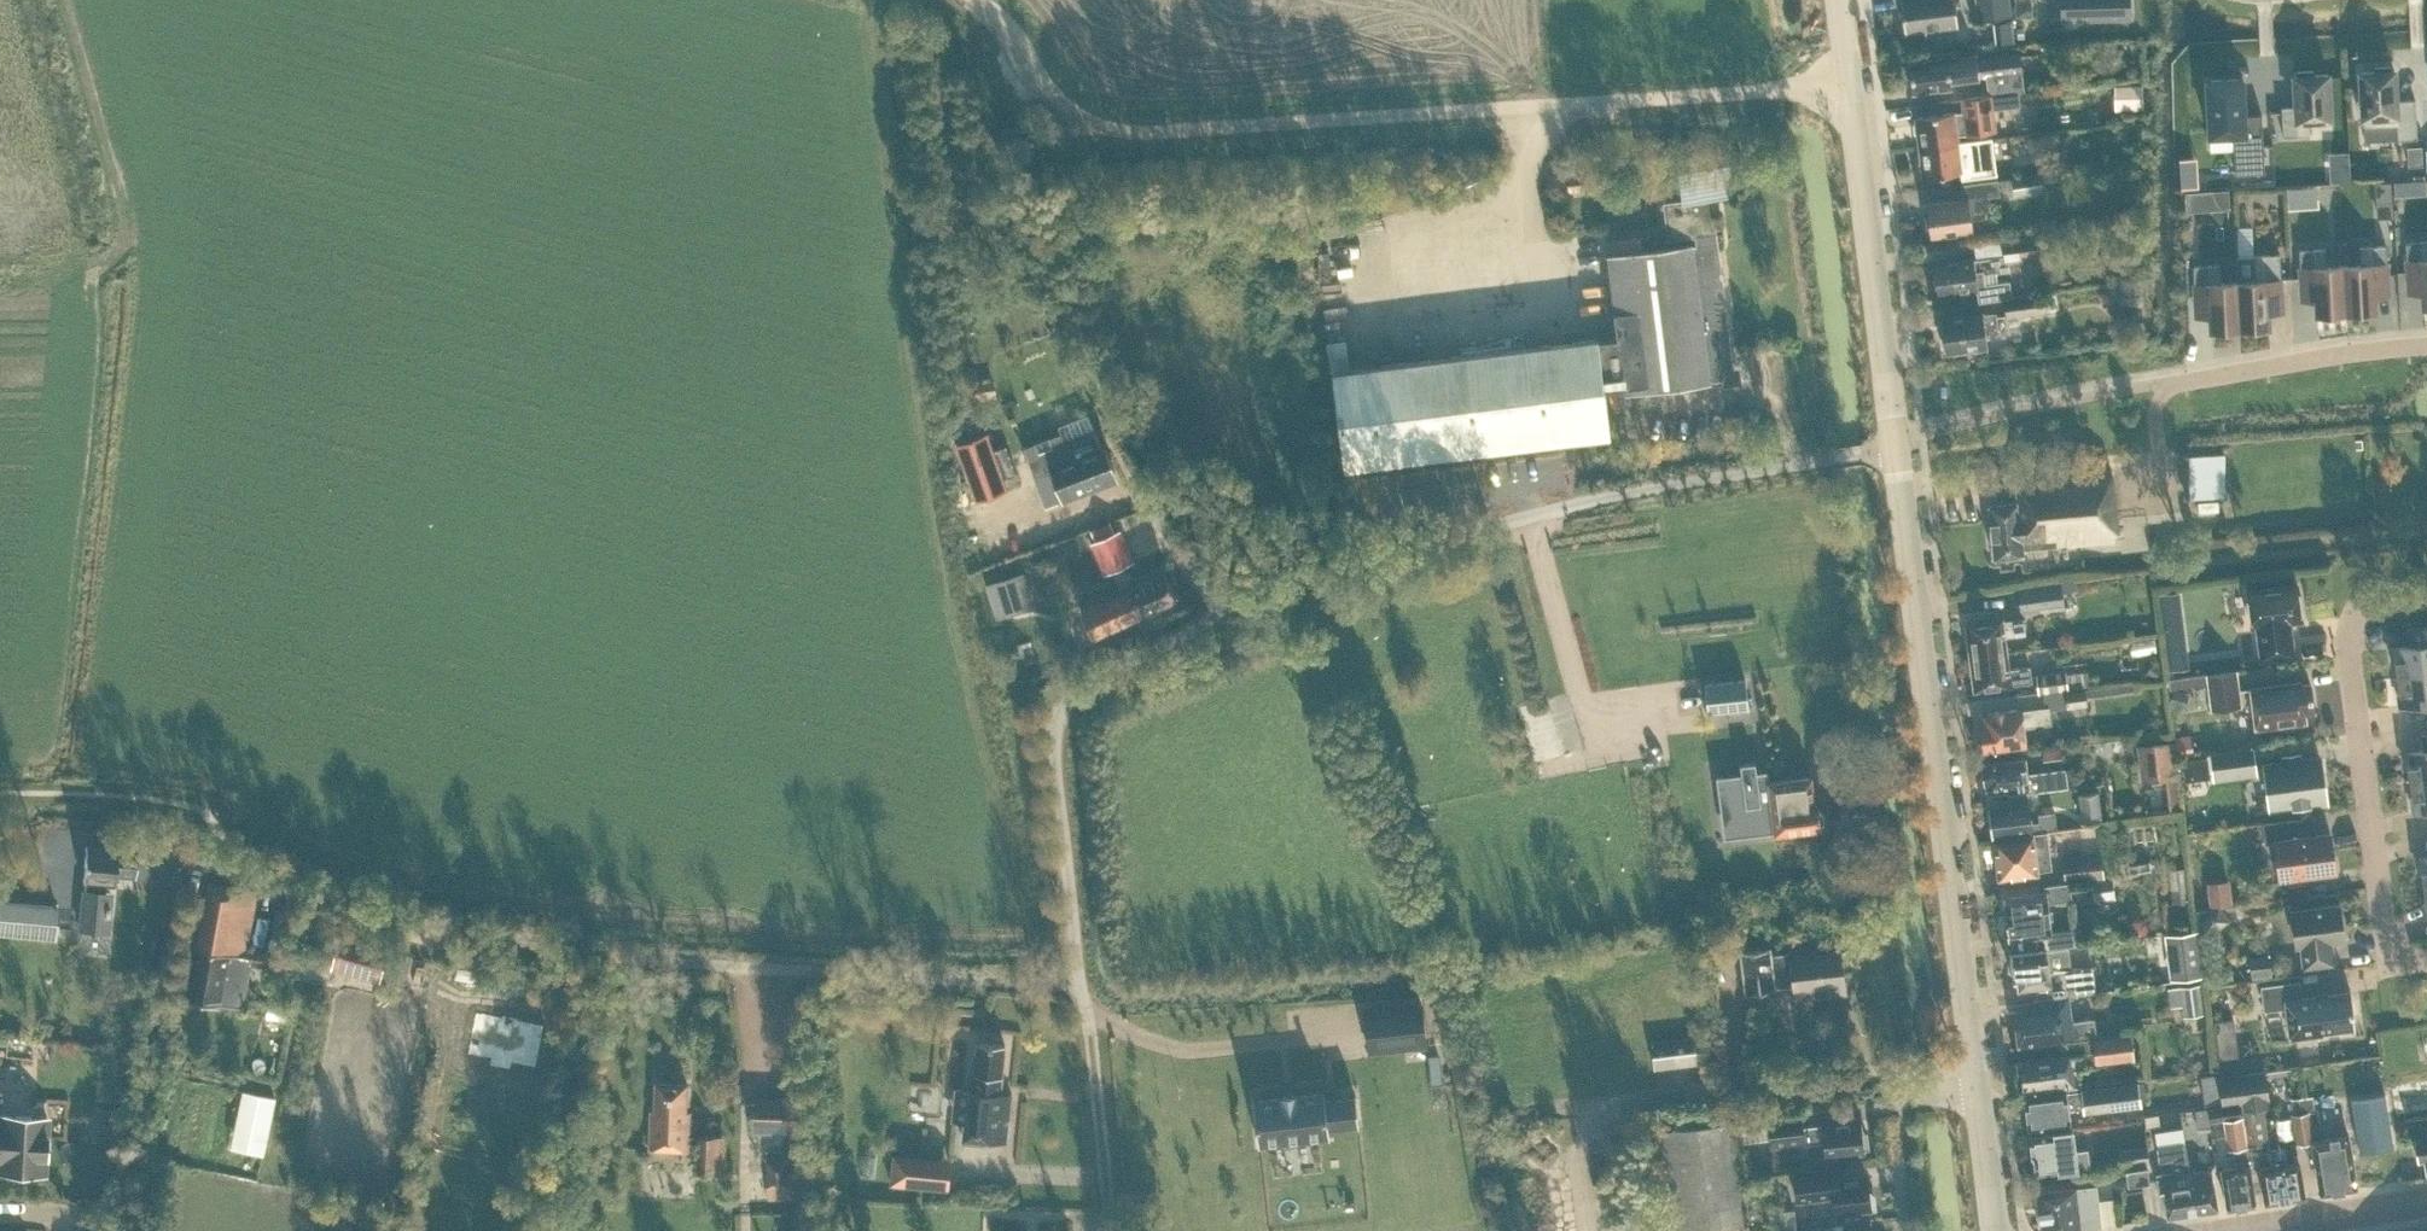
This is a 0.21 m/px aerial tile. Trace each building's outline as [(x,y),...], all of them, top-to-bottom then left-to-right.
[(1904,32),(1958,25),(1954,0),(1900,0),(1904,32)] [(1981,19),(2010,15),(2008,0),(1978,0),(1981,19)] [(2061,17),(2128,15),(2128,0),(2060,0),(2061,17)] [(2004,72),(2002,58),(1976,61),(1975,54),(1908,63),(1912,92),(1950,88),(1949,81),(1984,76),(1987,95),(2016,91),(2016,92),(2023,91),(2021,70),(2004,72)] [(2414,99),(2410,99),(2395,100),(2394,69),(2391,69),(2390,65),(2373,66),(2374,70),(2360,71),(2361,97),(2357,97),(2358,114),(2362,114),(2363,125),(2396,124),(2397,139),(2416,138),(2414,99)] [(2296,75),(2293,75),(2295,106),(2280,107),(2282,136),(2308,134),(2308,120),(2329,119),(2327,73),(2313,74),(2313,70),(2296,71),(2296,75)] [(2241,78),(2206,80),(2208,136),(2209,151),(2234,150),(2235,174),(2263,172),(2260,114),(2243,115),(2241,78)] [(2141,84),(2127,85),(2128,108),(2142,108),(2141,84)] [(2017,105),(2016,92),(2016,91),(1987,95),(1961,98),(1962,112),(1953,113),(1953,112),(1915,116),(1918,146),(1956,141),(1955,134),(1964,133),(1965,134),(1994,130),(1991,109),(2017,105)] [(2053,155),(2066,154),(2063,127),(2050,129),(2053,155)] [(1918,146),(1922,177),(1959,172),(1960,179),(1995,174),(1991,137),(1956,142),(1956,141),(1918,146)] [(2332,174),(2352,174),(2351,144),(2331,145),(2332,174)] [(2421,145),(2406,146),(2407,166),(2422,165),(2421,145)] [(1606,235),(1606,240),(1608,255),(1606,255),(1617,340),(1598,342),(1597,337),(1331,374),(1344,472),(1610,435),(1604,389),(1623,387),(1624,392),(1709,381),(1709,380),(1733,377),(1710,197),(1733,195),(1729,163),(1677,169),(1681,199),(1662,202),(1667,238),(1694,235),(1695,245),(1691,245),(1691,244),(1641,250),(1638,231),(1606,235)] [(1583,190),(1582,173),(1567,175),(1568,191),(1583,190)] [(2042,191),(2041,173),(2010,177),(2013,196),(2042,191)] [(1987,195),(1998,194),(1996,179),(1961,183),(1963,198),(1925,203),(1930,237),(1972,231),(1969,212),(1989,209),(1987,195)] [(2394,195),(2410,195),(2409,180),(2393,181),(2394,195)] [(2390,182),(2374,182),(2375,204),(2391,204),(2390,182)] [(2302,186),(2286,187),(2287,208),(2303,208),(2302,186)] [(2228,190),(2211,190),(2212,209),(2228,208),(2228,190)] [(2004,261),(2046,256),(2043,234),(2002,240),(2004,261)] [(2404,258),(2405,277),(2406,294),(2420,293),(2420,307),(2426,307),(2426,240),(2405,242),(2406,258),(2404,258)] [(2387,261),(2386,261),(2385,245),(2358,246),(2359,263),(2340,264),(2343,313),(2376,311),(2375,297),(2389,297),(2387,261)] [(2340,264),(2325,264),(2324,248),(2298,249),(2299,266),(2297,266),(2299,301),(2313,301),(2314,315),(2343,313),(2340,264)] [(2237,255),(2235,256),(2236,281),(2239,328),(2251,327),(2251,331),(2266,331),(2265,327),(2268,326),(2268,314),(2282,313),(2281,289),(2279,253),(2252,255),(2237,255)] [(1982,273),(1996,271),(1994,256),(1973,259),(1973,258),(1933,263),(1937,294),(1976,289),(1977,301),(2010,297),(2008,280),(1983,284),(1982,273)] [(2219,264),(2192,265),(2194,294),(2195,318),(2210,317),(2210,329),(2213,329),(2213,333),(2228,333),(2228,329),(2239,328),(2236,281),(2220,281),(2219,264)] [(2140,305),(2138,281),(2116,283),(2118,307),(2140,305)] [(2005,316),(2045,311),(2042,293),(2003,298),(2005,316)] [(1984,330),(1997,328),(1995,311),(1982,313),(1982,312),(1940,318),(1944,352),(1986,346),(1984,330)] [(2128,341),(2143,340),(2142,320),(2127,322),(2128,341)] [(978,433),(948,445),(969,499),(999,487),(995,477),(1008,472),(997,444),(984,450),(978,433)] [(1105,475),(1113,471),(1104,449),(1072,462),(1065,444),(1037,455),(1044,473),(1034,477),(1044,506),(1021,515),(1027,533),(1076,514),(1070,497),(1108,482),(1105,475)] [(2228,489),(2227,445),(2190,446),(2191,489),(2228,489)] [(2021,548),(2116,539),(2110,468),(2015,477),(2016,502),(1989,504),(1989,503),(1987,505),(1988,506),(1992,555),(1992,556),(1994,557),(2022,554),(2021,548)] [(1095,541),(1090,543),(1104,574),(1134,560),(1120,529),(1114,532),(1095,541)] [(1024,571),(984,583),(992,608),(1032,595),(1024,571)] [(1142,616),(1143,616),(1149,629),(1181,614),(1175,601),(1176,601),(1163,573),(1128,588),(1129,588),(1116,594),(1080,610),(1081,612),(1085,610),(1096,634),(1092,636),(1092,638),(1141,616),(1142,616)] [(2076,590),(2075,580),(2016,587),(2019,612),(2064,607),(2062,591),(2076,590)] [(2260,660),(2293,655),(2289,622),(2301,620),(2296,584),(2246,591),(2251,627),(2255,626),(2260,660)] [(2158,611),(2178,608),(2175,588),(2156,590),(2158,611)] [(2023,617),(2003,620),(2003,616),(1963,621),(1968,657),(2007,652),(2005,636),(2025,633),(2023,617)] [(2426,672),(2426,623),(2405,626),(2407,643),(2392,645),(2396,676),(2426,672)] [(2182,635),(2162,638),(2167,668),(2186,665),(2182,635)] [(2029,665),(2009,667),(2007,652),(1968,657),(1972,691),(2012,686),(2012,684),(2031,681),(2029,665)] [(2152,660),(2146,669),(2154,675),(2161,667),(2152,660)] [(2067,689),(2065,669),(2035,673),(2037,693),(2067,689)] [(2206,675),(2211,708),(2239,705),(2235,671),(2206,675)] [(2396,676),(2400,706),(2426,702),(2426,672),(2396,676)] [(1745,679),(1704,683),(1707,713),(1748,708),(1745,679)] [(2303,712),(2313,711),(2309,682),(2300,683),(2299,681),(2249,688),(2255,728),(2305,722),(2303,712)] [(2067,690),(2064,690),(2066,706),(2066,707),(2067,707),(2087,705),(2086,696),(2084,688),(2083,688),(2067,690)] [(2169,704),(2184,709),(2189,694),(2173,689),(2169,704)] [(1979,731),(1977,736),(1978,743),(1982,747),(1982,750),(2023,745),(2021,725),(2051,721),(2049,708),(2049,705),(2043,706),(2018,709),(1979,714),(1981,727),(1979,727),(1979,731)] [(2404,752),(2406,769),(2408,768),(2410,781),(2426,779),(2426,732),(2421,733),(2423,750),(2406,752),(2404,752)] [(2176,777),(2172,740),(2135,744),(2139,781),(2176,777)] [(2252,746),(2209,752),(2213,779),(2256,774),(2252,746)] [(2181,760),(2184,780),(2209,777),(2206,757),(2181,760)] [(2269,807),(2325,800),(2319,759),(2264,766),(2269,807)] [(2065,767),(2024,772),(2022,760),(1982,765),(1985,790),(1987,789),(1987,793),(2009,790),(2009,792),(2026,790),(2026,791),(2067,787),(2065,767)] [(1767,782),(1757,783),(1754,761),(1739,763),(1740,774),(1715,777),(1719,810),(1720,810),(1721,818),(1750,815),(1753,833),(1752,833),(1752,834),(1773,831),(1773,833),(1818,827),(1818,825),(1823,820),(1821,810),(1816,807),(1816,804),(1813,805),(1810,776),(1767,782)] [(2409,795),(2411,811),(2414,811),(2426,809),(2426,779),(2410,781),(2412,795),(2409,795)] [(2101,820),(2098,790),(2077,793),(2080,822),(2101,820)] [(2038,821),(2036,822),(2030,822),(2027,803),(1988,807),(1991,835),(2056,827),(2054,811),(2037,813),(2038,821)] [(2300,875),(2334,871),(2329,833),(2315,835),(2312,816),(2261,823),(2264,843),(2274,842),(2279,884),(2301,881),(2300,875)] [(2038,874),(2038,870),(2051,868),(2046,830),(2033,832),(1990,838),(1996,879),(2038,874)] [(134,865),(135,850),(84,846),(81,881),(84,881),(83,890),(82,890),(79,929),(105,931),(109,893),(103,892),(104,882),(113,883),(115,863),(134,865)] [(2103,877),(2100,855),(2062,859),(2064,881),(2103,877)] [(2189,900),(2184,867),(2168,870),(2172,902),(2189,900)] [(2113,897),(2110,876),(2090,879),(2093,900),(2113,897)] [(269,966),(271,951),(252,948),(250,956),(244,955),(257,888),(209,879),(187,997),(219,1002),(220,1002),(242,1006),(249,962),(269,966)] [(2231,903),(2228,879),(2205,882),(2208,905),(2231,903)] [(2044,948),(2076,944),(2075,930),(2051,933),(2047,904),(2072,901),(2070,884),(2045,887),(2046,892),(2005,897),(2008,916),(2002,924),(2004,935),(2009,939),(2009,941),(2042,937),(2044,948)] [(55,906),(0,901),(0,932),(52,937),(55,906)] [(2303,967),(2332,963),(2329,942),(2343,940),(2338,904),(2290,910),(2295,946),(2300,945),(2303,967)] [(2200,938),(2228,920),(2219,906),(2197,909),(2200,938)] [(2202,975),(2197,930),(2163,934),(2169,979),(2202,975)] [(333,960),(331,968),(333,969),(380,981),(381,977),(405,983),(412,956),(388,950),(390,945),(341,932),(333,960)] [(1794,997),(1844,991),(1839,950),(1816,953),(1815,946),(1788,949),(1789,952),(1769,954),(1769,947),(1740,951),(1744,991),(1773,988),(1773,984),(1792,981),(1794,997)] [(2018,990),(2034,987),(2036,999),(2094,991),(2091,967),(2071,970),(2068,948),(2009,956),(2010,961),(2006,966),(2007,970),(2012,973),(2012,979),(2017,978),(2018,990)] [(2271,975),(2268,954),(2248,957),(2251,978),(2271,975)] [(2353,1030),(2354,1030),(2349,989),(2348,989),(2348,991),(2301,998),(2298,981),(2260,986),(2263,1010),(2285,1007),(2289,1038),(2321,1034),(2321,1032),(2353,1028),(2353,1030)] [(2203,1014),(2199,983),(2166,987),(2168,1007),(2181,1005),(2182,1016),(2203,1014)] [(2091,1020),(2072,1022),(2069,997),(2033,1001),(2035,1015),(2013,1017),(2016,1044),(2093,1035),(2091,1020)] [(1688,1045),(1689,1049),(1690,1049),(1684,1001),(1654,1005),(1654,1009),(1627,1013),(1626,1008),(1624,1009),(1631,1057),(1661,1053),(1660,1049),(1688,1045)] [(1387,1006),(1363,1009),(1368,1053),(1427,1047),(1422,1002),(1387,1006)] [(480,1012),(472,1054),(495,1058),(494,1065),(515,1070),(516,1062),(539,1067),(548,1025),(522,1020),(523,1018),(506,1015),(505,1017),(480,1012)] [(2133,1058),(2130,1033),(2090,1038),(2093,1063),(2133,1058)] [(977,1042),(972,1090),(967,1089),(962,1138),(1006,1142),(1010,1100),(999,1099),(1004,1044),(977,1042)] [(2235,1042),(2215,1044),(2218,1067),(2238,1064),(2235,1042)] [(2083,1066),(2083,1065),(2081,1053),(2019,1061),(2023,1091),(2078,1084),(2076,1067),(2083,1066)] [(1440,1071),(1429,1072),(1431,1085),(1442,1084),(1440,1071)] [(2241,1110),(2242,1110),(2247,1146),(2268,1143),(2262,1107),(2269,1106),(2265,1072),(2217,1078),(2221,1105),(2240,1103),(2241,1110)] [(2387,1079),(2388,1085),(2393,1117),(2426,1112),(2426,1072),(2387,1079)] [(686,1083),(655,1082),(654,1111),(650,1110),(649,1148),(687,1150),(687,1142),(688,1135),(689,1112),(685,1112),(686,1083)] [(2082,1111),(2138,1104),(2135,1084),(2024,1097),(2028,1128),(2067,1123),(2066,1110),(2081,1108),(2082,1111)] [(276,1097),(243,1089),(230,1146),(263,1153),(276,1097)] [(1324,1092),(1253,1100),(1258,1145),(1329,1137),(1328,1129),(1358,1125),(1355,1096),(1325,1100),(1324,1092)] [(2311,1140),(2306,1112),(2308,1112),(2306,1095),(2289,1097),(2292,1114),(2297,1142),(2303,1141),(2307,1165),(2313,1164),(2318,1192),(2354,1186),(2345,1134),(2311,1140)] [(754,1096),(753,1131),(804,1133),(804,1103),(805,1098),(754,1096)] [(1805,1130),(1803,1109),(1768,1114),(1772,1147),(1801,1143),(1801,1145),(1822,1143),(1824,1159),(1844,1156),(1844,1153),(1861,1151),(1857,1122),(1820,1126),(1820,1128),(1805,1130)] [(2145,1126),(2158,1124),(2157,1113),(2143,1115),(2145,1126)] [(3,1170),(43,1172),(46,1118),(0,1115),(0,1170),(3,1170)] [(2225,1207),(2253,1203),(2239,1116),(2222,1119),(2226,1147),(2234,1146),(2236,1157),(2239,1156),(2240,1165),(2219,1168),(2225,1207)] [(2426,1175),(2426,1116),(2410,1119),(2417,1161),(2424,1160),(2426,1175)] [(1721,1174),(1722,1174),(1716,1126),(1686,1129),(1686,1134),(1659,1137),(1658,1133),(1657,1133),(1663,1181),(1693,1178),(1693,1173),(1720,1170),(1721,1174)] [(2034,1173),(2087,1167),(2085,1149),(2072,1151),(2069,1131),(2029,1136),(2034,1173)] [(688,1135),(687,1142),(695,1142),(694,1172),(724,1173),(725,1135),(696,1134),(696,1135),(688,1135)] [(2187,1168),(2186,1168),(2182,1143),(2154,1147),(2157,1162),(2169,1160),(2170,1170),(2155,1173),(2158,1191),(2161,1191),(2165,1217),(2194,1212),(2187,1168)] [(2148,1163),(2146,1144),(2116,1148),(2118,1167),(2148,1163)] [(2263,1201),(2301,1195),(2295,1161),(2285,1163),(2282,1146),(2267,1149),(2270,1165),(2258,1167),(2263,1201)] [(893,1155),(890,1183),(947,1189),(950,1161),(893,1155)] [(126,1180),(131,1160),(119,1156),(113,1177),(126,1180)] [(2149,1182),(2147,1166),(2125,1169),(2127,1185),(2149,1182)] [(1837,1167),(1791,1172),(1795,1201),(1832,1197),(1834,1215),(1840,1214),(1841,1223),(1843,1223),(1863,1221),(1862,1211),(1872,1210),(1876,1209),(1875,1194),(1869,1190),(1867,1173),(1838,1177),(1837,1167)] [(2208,1170),(2191,1172),(2190,1167),(2187,1168),(2194,1212),(2215,1209),(2208,1170)] [(2037,1193),(2042,1230),(2063,1230),(2067,1230),(2096,1226),(2101,1226),(2098,1200),(2094,1173),(2076,1176),(2077,1187),(2067,1188),(2037,1193)] [(2107,1220),(2118,1218),(2114,1192),(2103,1194),(2107,1220)] [(1714,1225),(1718,1224),(1718,1223),(1669,1229),(1670,1230),(1714,1230),(1714,1225)]
